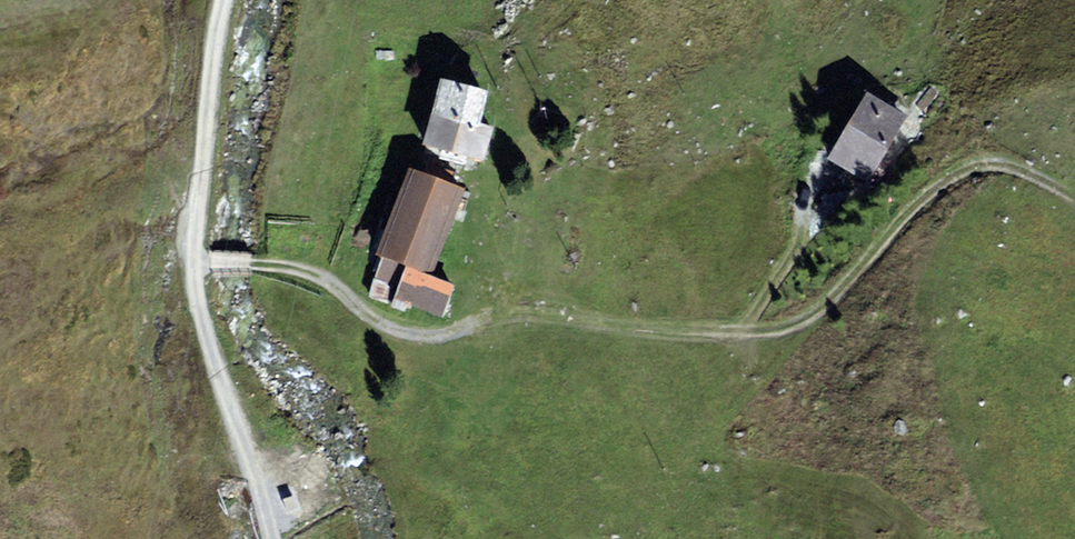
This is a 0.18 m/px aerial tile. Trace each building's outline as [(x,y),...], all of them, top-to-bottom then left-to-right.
[(488,87),(438,76),(423,144),(490,158),(497,125),(481,122),(488,87)] [(907,113),(866,89),(828,155),(869,179),(907,113)] [(458,195),(411,177),(374,268),(389,274),(379,299),(444,324),(456,294),(423,281),(458,195)]
